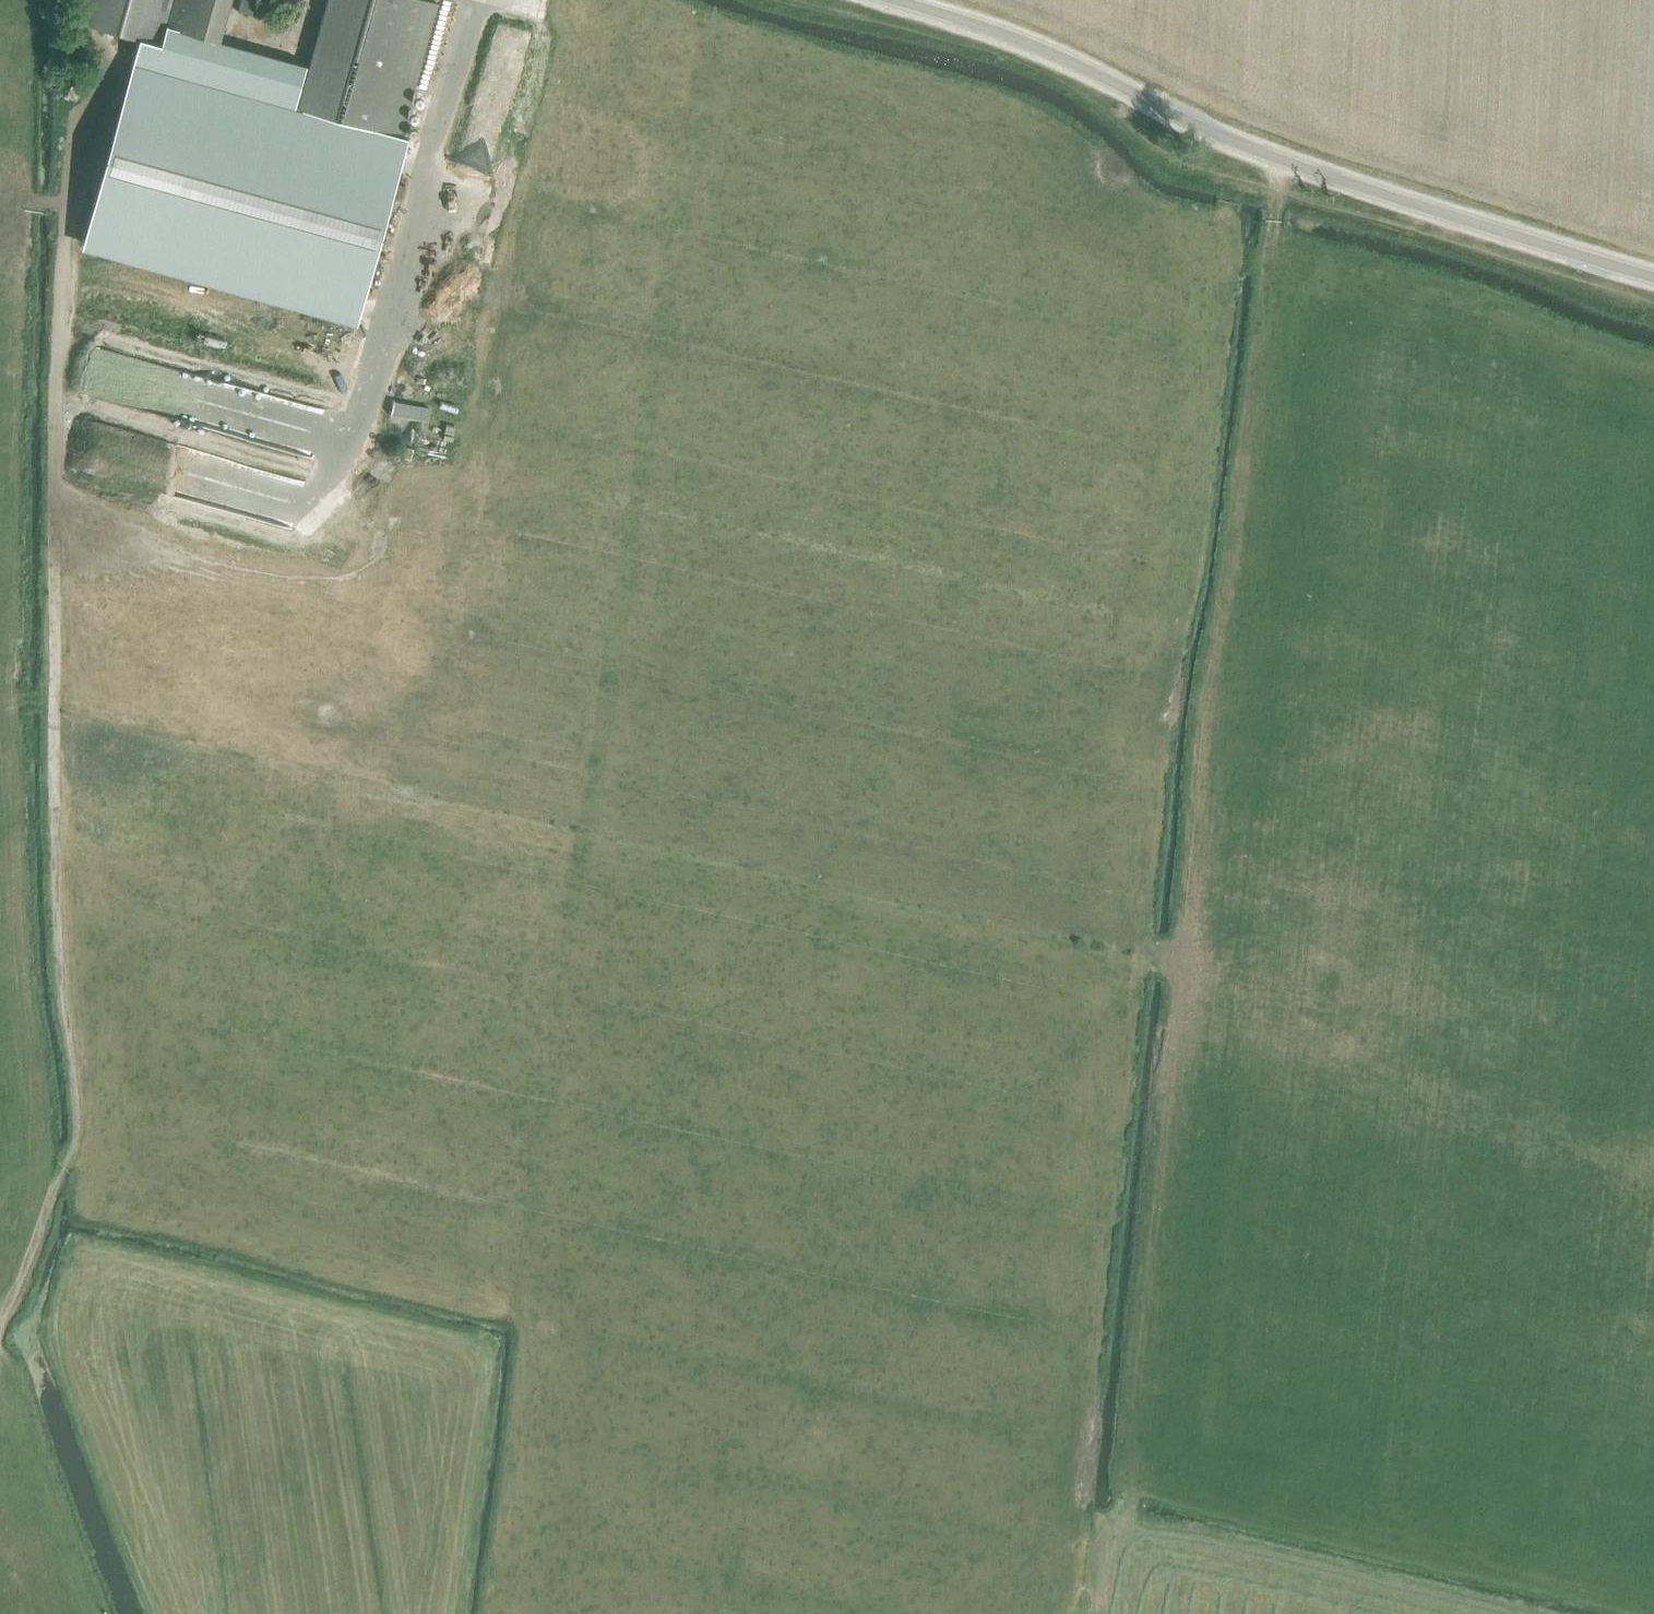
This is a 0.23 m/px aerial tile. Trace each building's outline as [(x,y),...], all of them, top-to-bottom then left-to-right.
[(77,22),(140,39),(161,45),(158,55),(211,68),(219,41),(230,0),(83,0),(77,22)] [(426,0),(328,0),(309,68),(298,109),(399,137),(436,3),(426,0)] [(84,244),(358,320),(408,139),(399,137),(298,109),(309,68),(219,41),(211,68),(158,55),(161,45),(140,39),(84,244)]
